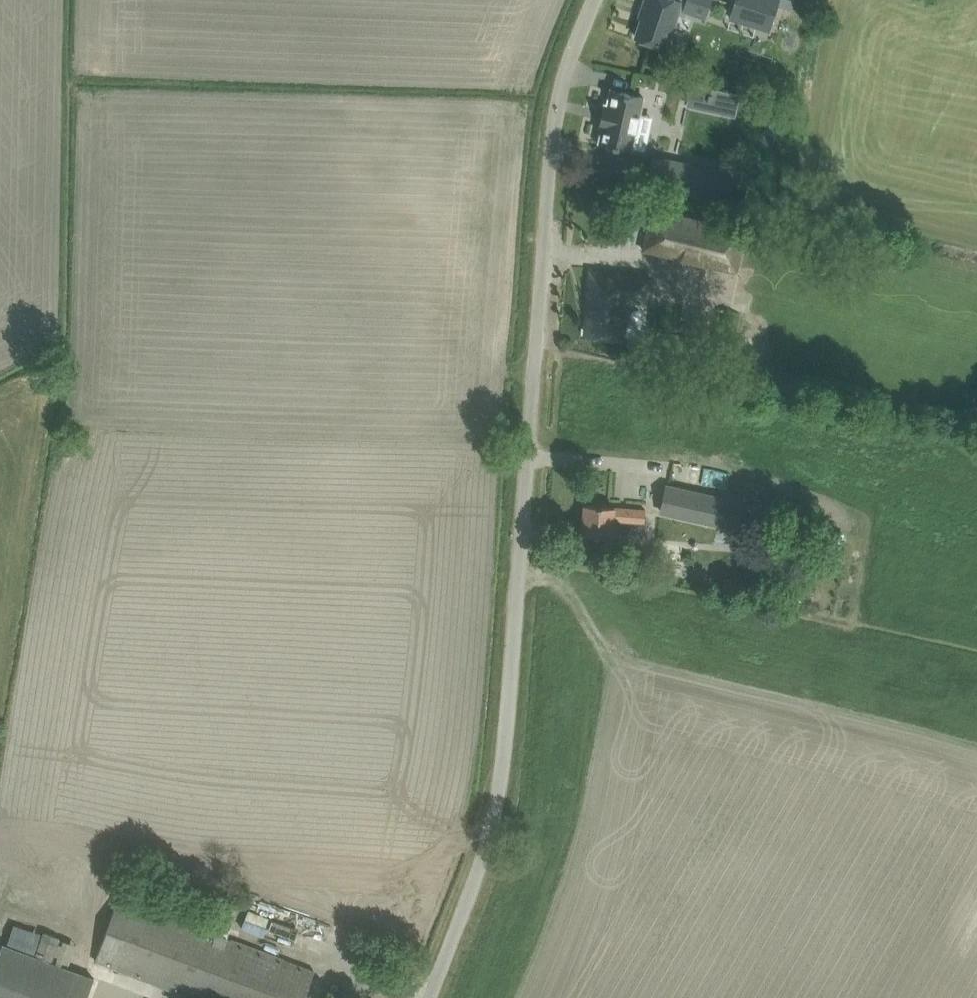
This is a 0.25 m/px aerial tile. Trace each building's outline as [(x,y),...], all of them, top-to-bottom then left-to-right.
[(635,36),(666,46),(678,13),(685,15),(687,10),(705,16),(710,0),(680,0),(679,0),(645,0),(643,6),(645,7),(635,36)] [(734,6),(759,14),(756,25),(769,29),(778,0),(736,0),(734,6)] [(608,105),(605,104),(601,125),(603,126),(600,142),(632,149),(636,130),(641,131),(644,116),(639,115),(643,96),(611,89),(608,105)] [(645,183),(648,162),(640,161),(620,159),(617,179),(637,182),(645,183)] [(679,161),(672,190),(723,202),(729,172),(679,161)] [(640,251),(738,274),(748,229),(651,206),(640,251)] [(588,314),(587,334),(623,337),(626,298),(648,300),(650,278),(614,274),(614,278),(606,277),(606,274),(592,272),(590,299),(593,300),(592,314),(588,314)] [(705,315),(704,313),(702,311),(700,310),(697,309),(695,310),(692,311),(690,312),(689,314),(688,316),(687,318),(687,320),(688,322),(689,325),(691,326),(693,328),(696,328),(698,328),(700,328),(702,326),(704,325),(705,323),(706,320),(706,318),(705,315)] [(722,524),(728,499),(667,486),(661,511),(722,524)] [(583,534),(603,535),(615,537),(617,520),(647,522),(648,510),(605,506),(585,504),(583,534)] [(215,934),(136,905),(118,898),(95,962),(111,968),(194,997),(304,997),(314,970),(227,938),(215,934)] [(218,925),(215,934),(227,938),(230,929),(218,925)] [(95,976),(53,960),(61,937),(44,931),(36,953),(5,941),(0,954),(0,997),(87,997),(95,976)]
